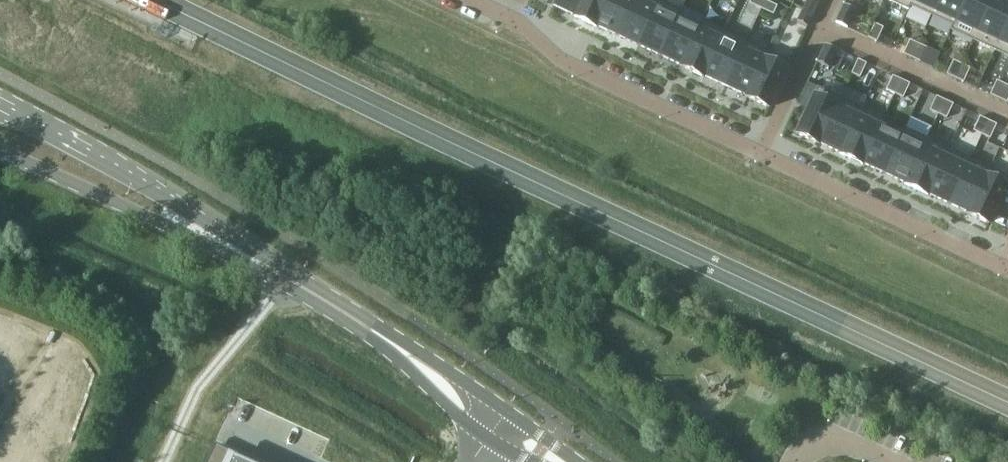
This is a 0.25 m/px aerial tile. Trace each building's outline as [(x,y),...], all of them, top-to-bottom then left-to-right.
[(553,6),(574,16),(575,16),(582,0),(556,0),(553,6)] [(573,17),(596,27),(596,26),(608,0),(582,0),(575,16),(574,16),(573,17)] [(596,26),(616,36),(633,0),(608,0),(596,26)] [(616,36),(638,46),(655,9),(654,8),(636,0),(633,0),(616,36)] [(638,46),(660,56),(677,19),(678,19),(682,11),(659,0),(658,0),(654,8),(655,9),(638,46)] [(749,4),(761,9),(765,1),(764,0),(751,0),(749,4)] [(803,9),(813,14),(819,1),(817,0),(807,0),(803,9)] [(908,10),(910,6),(909,6),(912,0),(886,0),(908,10)] [(909,6),(910,6),(931,16),(938,0),(912,0),(909,6)] [(931,16),(952,25),(953,26),(965,0),(938,0),(931,16)] [(950,30),(972,40),(991,0),(965,0),(953,26),(952,25),(950,30)] [(972,40),(994,51),(1007,21),(1007,1),(1005,0),(991,0),(972,40)] [(765,1),(761,9),(773,15),(777,6),(765,1)] [(844,5),(835,23),(847,28),(856,10),(844,5)] [(803,9),(797,22),(807,27),(813,14),(803,9)] [(677,19),(660,56),(680,66),(681,66),(699,29),(698,29),(678,19),(677,19)] [(680,66),(680,67),(704,78),(704,76),(703,76),(724,31),(702,20),(698,29),(699,29),(681,66),(680,66)] [(994,51),(1007,57),(1007,21),(994,51)] [(874,24),(868,38),(876,42),(883,28),(874,24)] [(724,31),(703,76),(704,76),(725,86),(746,41),(724,31)] [(909,40),(903,54),(911,58),(918,44),(909,40)] [(746,41),(725,86),(746,96),(746,97),(768,51),(746,41)] [(825,44),(817,63),(828,68),(837,50),(825,44)] [(918,44),(911,58),(920,62),(926,48),(918,44)] [(746,96),(745,97),(769,108),(790,61),(768,51),(746,97),(746,96)] [(956,54),(953,60),(961,64),(964,58),(956,54)] [(858,59),(851,74),(859,78),(866,64),(858,59)] [(953,60),(946,75),(955,79),(961,64),(953,60)] [(961,64),(955,79),(963,82),(970,68),(961,64)] [(893,76),(886,90),(894,94),(901,80),(893,76)] [(901,80),(894,94),(903,98),(909,84),(901,80)] [(996,81),(990,95),(998,99),(1005,85),(996,81)] [(998,99),(1006,103),(1007,100),(1007,86),(1005,85),(998,99)] [(817,87),(795,134),(819,145),(819,143),(818,143),(840,98),(817,87)] [(936,96),(929,110),(938,114),(945,100),(936,96)] [(840,98),(818,143),(819,143),(839,153),(840,153),(861,108),(840,98)] [(945,100),(938,114),(946,118),(953,104),(945,100)] [(839,153),(839,154),(862,165),(863,164),(862,163),(879,127),(880,127),(884,119),(861,108),(840,153),(839,153)] [(979,117),(973,131),(981,135),(988,121),(979,117)] [(988,121),(981,135),(990,139),(996,125),(988,121)] [(879,127),(862,163),(863,164),(884,174),(901,137),(900,137),(880,127),(879,127)] [(901,137),(884,174),(904,183),(905,184),(927,138),(904,128),(900,137),(901,137)] [(904,183),(904,185),(927,195),(928,194),(927,194),(948,149),(927,138),(905,184),(904,183)] [(948,149),(927,194),(928,194),(949,204),(970,159),(948,149)] [(970,159),(949,204),(967,213),(968,213),(989,168),(970,159)] [(967,214),(988,224),(1007,182),(1007,177),(989,168),(968,213),(967,213),(967,214)] [(206,461),(246,461),(213,447),(206,461)]
